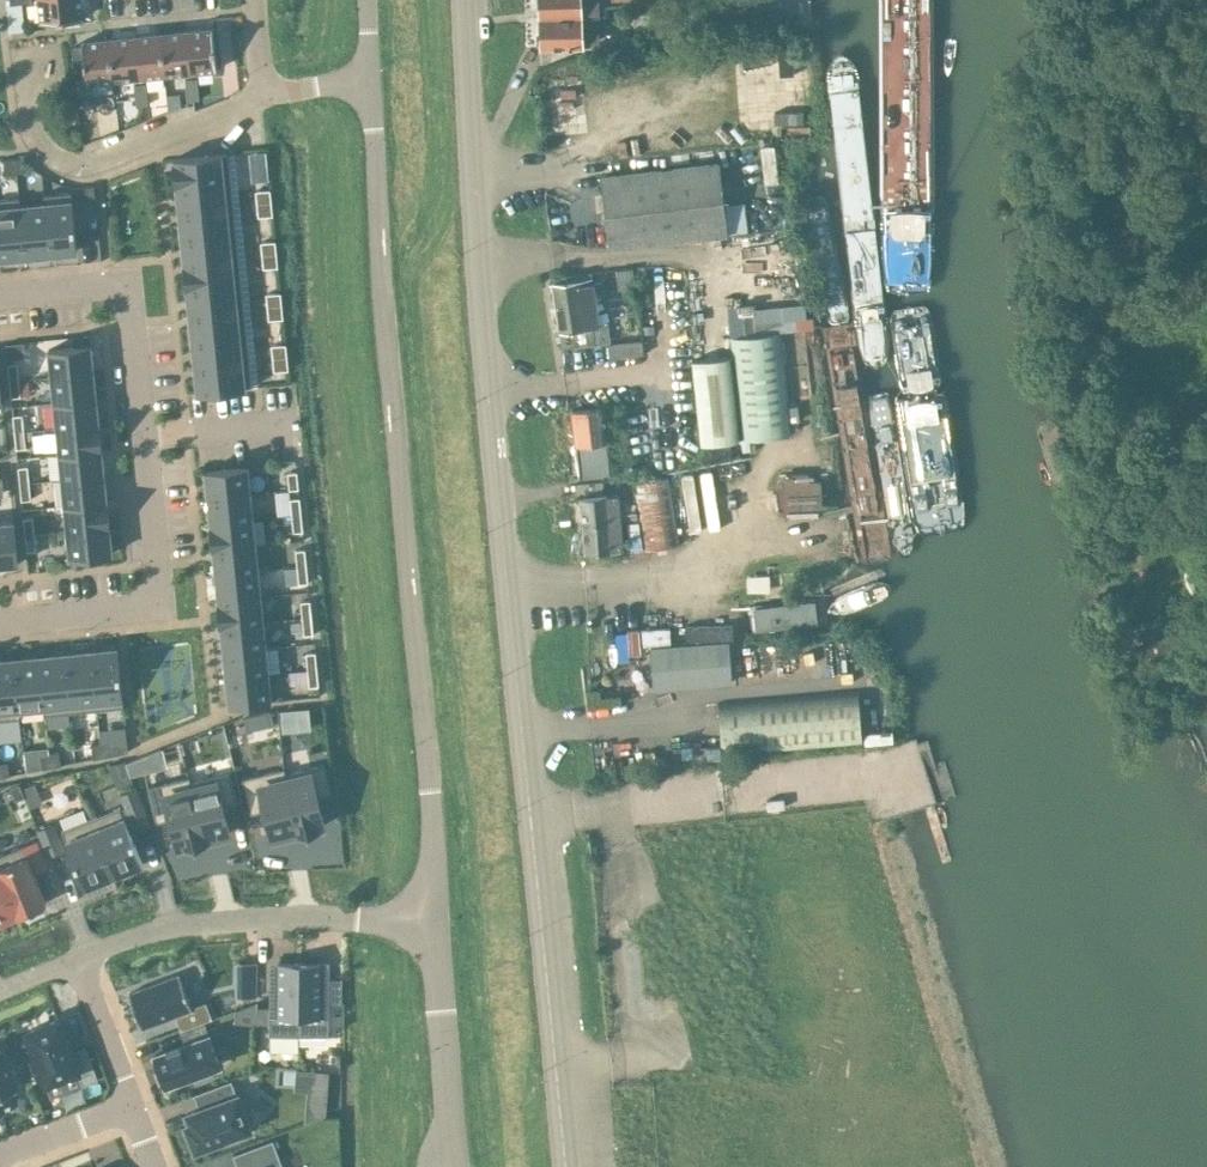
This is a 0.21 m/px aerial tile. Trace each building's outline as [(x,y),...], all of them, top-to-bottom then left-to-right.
[(80,0),(39,0),(41,20),(55,19),(79,16),(81,16),(80,0)] [(539,18),(597,14),(596,0),(535,0),(538,3),(539,18)] [(598,43),(597,14),(539,18),(540,30),(537,33),(537,41),(540,43),(541,46),(582,44),(598,43)] [(79,16),(55,19),(56,24),(56,26),(80,23),(80,22),(79,16)] [(212,28),(185,30),(189,71),(215,68),(212,28)] [(185,30),(160,33),(163,73),(189,71),(185,30)] [(160,33),(134,35),(138,76),(163,73),(160,33)] [(134,35),(109,38),(112,78),(138,76),(134,35)] [(82,45),(71,46),(72,58),(83,57),(86,81),(112,78),(109,38),(82,40),(82,45)] [(195,77),(183,78),(185,89),(196,88),(195,77)] [(145,82),(133,83),(134,94),(146,92),(145,82)] [(196,88),(185,89),(186,99),(197,98),(196,88)] [(146,92),(134,94),(135,105),(147,103),(146,92)] [(230,180),(227,153),(173,158),(176,185),(230,180)] [(22,157),(13,158),(14,172),(24,171),(22,157)] [(14,172),(13,158),(3,159),(5,173),(14,172)] [(599,176),(608,248),(727,234),(718,162),(599,176)] [(233,205),(230,180),(176,185),(178,211),(233,205)] [(96,199),(94,185),(85,186),(86,200),(96,199)] [(271,201),(270,188),(256,190),(257,203),(271,201)] [(71,192),(44,194),(50,252),(77,249),(71,192)] [(50,252),(44,194),(43,194),(44,204),(21,207),(20,197),(19,197),(24,255),(50,252)] [(19,197),(0,199),(0,257),(24,255),(19,197)] [(272,214),(271,201),(257,203),(258,216),(272,214)] [(235,231),(233,205),(178,211),(181,236),(235,231)] [(238,257),(235,231),(181,236),(184,262),(238,257)] [(276,253),(275,240),(261,241),(262,254),(276,253)] [(278,266),(276,253),(262,254),(263,267),(278,266)] [(240,282),(238,257),(184,262),(186,288),(240,282)] [(632,266),(616,268),(618,288),(635,286),(632,266)] [(552,283),(562,346),(608,340),(600,281),(593,282),(593,278),(552,283)] [(243,308),(240,282),(186,288),(189,314),(243,308)] [(282,304),(280,291),(266,293),(267,306),(282,304)] [(283,317),(282,304),(267,306),(268,318),(283,317)] [(246,334),(243,308),(189,314),(192,339),(246,334)] [(812,315),(784,318),(785,329),(814,327),(812,315)] [(780,332),(732,337),(743,437),(791,432),(780,332)] [(248,360),(246,334),(192,339),(194,365),(248,360)] [(287,356),(286,343),(271,344),(273,357),(287,356)] [(48,349),(51,376),(94,371),(91,344),(48,349)] [(288,368),(287,356),(273,357),(274,370),(288,368)] [(731,356),(694,361),(703,442),(741,438),(731,356)] [(251,386),(248,360),(194,365),(197,392),(251,386)] [(19,379),(17,362),(8,363),(9,380),(19,379)] [(96,397),(94,371),(51,376),(54,401),(96,397)] [(21,396),(19,379),(9,380),(11,397),(21,396)] [(99,423),(96,397),(54,401),(56,427),(99,423)] [(571,411),(580,476),(609,473),(601,407),(571,411)] [(24,430),(22,414),(13,415),(15,431),(24,430)] [(102,448),(99,423),(56,427),(59,453),(102,448)] [(26,447),(24,430),(15,431),(16,443),(16,448),(26,447)] [(104,474),(102,448),(59,453),(61,478),(104,474)] [(28,465),(18,466),(20,483),(29,482),(28,465)] [(250,493),(248,466),(205,470),(208,497),(250,493)] [(776,489),(774,489),(775,506),(782,515),(812,514),(823,514),(819,470),(808,471),(781,473),(776,489)] [(296,488),(295,471),(285,472),(287,489),(296,488)] [(107,500),(104,474),(61,478),(64,504),(107,500)] [(31,499),(29,482),(20,483),(21,500),(31,499)] [(667,482),(636,485),(644,549),(675,545),(667,482)] [(253,518),(250,493),(208,497),(210,523),(253,518)] [(578,498),(581,524),(619,521),(626,520),(626,518),(637,517),(636,507),(618,509),(616,494),(578,498)] [(299,514),(297,497),(288,498),(290,515),(299,514)] [(109,526),(107,500),(64,504),(67,530),(109,526)] [(301,530),(299,514),(290,515),(291,531),(301,530)] [(35,533),(33,517),(23,518),(25,534),(35,533)] [(256,544),(253,518),(210,523),(213,548),(256,544)] [(14,521),(0,522),(0,565),(18,564),(14,521)] [(619,521),(581,524),(583,552),(622,548),(619,521)] [(112,552),(109,526),(67,530),(69,557),(112,552)] [(36,550),(35,533),(25,534),(27,551),(36,550)] [(258,570),(256,544),(213,548),(215,574),(258,570)] [(304,565),(303,549),(293,550),(295,566),(304,565)] [(306,582),(304,565),(295,566),(296,583),(306,582)] [(261,595),(258,570),(215,574),(218,600),(261,595)] [(263,621),(261,595),(218,600),(221,625),(263,621)] [(310,617),(308,600),(298,601),(300,618),(310,617)] [(1174,612),(1127,625),(1131,636),(1140,633),(1144,645),(1135,647),(1138,658),(1184,645),(1194,642),(1191,631),(1199,628),(1196,617),(1187,620),(1184,609),(1174,612)] [(311,633),(310,617),(300,618),(302,634),(311,633)] [(266,647),(263,621),(221,625),(223,651),(266,647)] [(732,681),(729,642),(650,648),(653,687),(732,681)] [(269,673),(266,647),(223,651),(226,677),(269,673)] [(123,706),(117,649),(91,651),(96,709),(123,706)] [(96,709),(91,651),(65,654),(71,712),(96,709)] [(315,668),(314,651),(304,652),(306,669),(315,668)] [(71,712),(65,654),(39,656),(45,714),(71,712)] [(45,714),(39,656),(14,659),(19,717),(20,717),(19,707),(43,704),(44,714),(45,714)] [(14,659),(0,660),(0,719),(19,717),(14,659)] [(317,685),(315,668),(306,669),(307,686),(317,685)] [(271,700),(269,673),(226,677),(229,704),(271,700)] [(858,690),(717,702),(722,751),(862,739),(858,690)] [(112,754),(109,740),(100,742),(103,756),(112,754)] [(103,756),(100,742),(91,744),(93,758),(103,756)] [(58,751),(49,752),(52,767),(61,765),(58,751)] [(52,767),(49,752),(40,754),(42,768),(52,767)] [(131,775),(145,771),(141,756),(126,762),(131,775)] [(0,762),(0,772),(1,777),(10,775),(7,761),(0,762)] [(310,773),(286,779),(298,830),(324,823),(317,796),(331,792),(324,764),(309,768),(310,773)] [(216,782),(192,788),(204,839),(230,832),(223,805),(237,801),(230,773),(215,777),(216,782)] [(260,780),(244,784),(251,812),(265,809),(272,836),(298,830),(286,779),(261,785),(260,780)] [(16,799),(25,796),(20,783),(11,786),(16,799)] [(120,806),(91,818),(114,875),(143,864),(131,833),(135,831),(150,825),(135,787),(120,793),(125,804),(120,806)] [(166,789),(150,793),(157,821),(171,818),(177,845),(204,839),(192,788),(167,794),(166,789)] [(91,818),(61,829),(84,887),(114,875),(91,818)] [(53,822),(38,828),(48,855),(64,849),(53,822)] [(0,854),(0,873),(16,914),(46,902),(33,871),(48,866),(37,839),(0,854)] [(16,914),(0,873),(0,920),(16,914)] [(278,969),(269,969),(269,1006),(269,1022),(269,1034),(299,1034),(299,962),(278,962),(278,969)] [(321,963),(299,962),(299,1034),(328,1034),(329,999),(340,1000),(340,1001),(342,1001),(342,977),(340,977),(340,979),(329,978),(329,970),(320,970),(321,963)] [(166,978),(129,992),(129,994),(137,1016),(141,1027),(175,1014),(181,1029),(204,1020),(212,1017),(206,1001),(192,1006),(179,973),(178,974),(166,978)] [(269,1022),(269,1006),(257,1006),(257,1017),(257,1022),(269,1022)] [(98,1079),(85,1045),(72,1050),(59,1018),(26,1031),(46,1083),(78,1071),(83,1084),(98,1079)] [(185,1043),(154,1054),(165,1084),(220,1063),(204,1020),(181,1029),(180,1029),(185,1043)] [(18,1088),(0,1040),(0,1094),(18,1088)] [(336,1078),(319,1078),(320,1109),(337,1108),(336,1078)] [(186,1124),(195,1149),(230,1135),(232,1139),(247,1134),(246,1130),(250,1128),(237,1094),(231,1079),(194,1093),(200,1108),(186,1113),(190,1123),(186,1124)] [(176,1089),(171,1091),(174,1101),(180,1099),(176,1089)] [(282,1163),(273,1139),(233,1154),(238,1166),(270,1166),(282,1163)]
